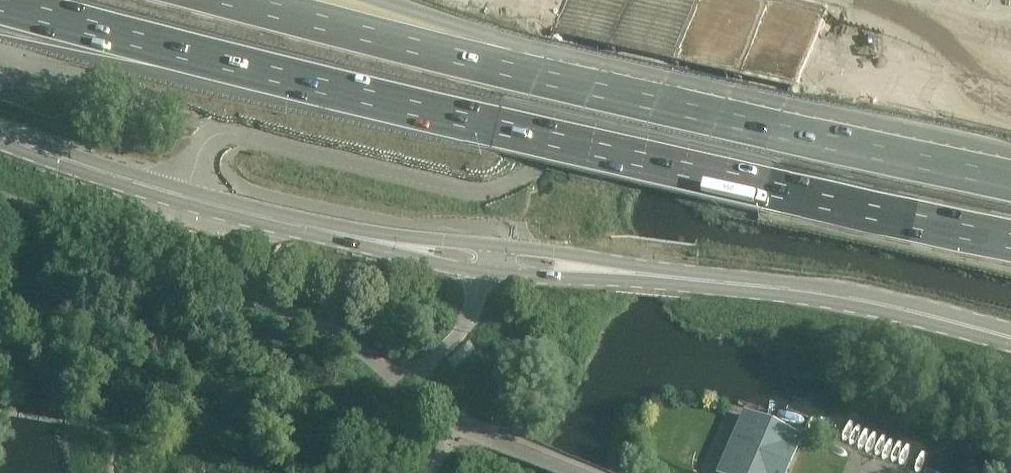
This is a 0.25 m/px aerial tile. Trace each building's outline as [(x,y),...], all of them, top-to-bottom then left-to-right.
[(795,438),(744,416),(735,439),(738,440),(733,454),(729,452),(720,472),(785,472),(798,444),(794,442),(795,438)]
